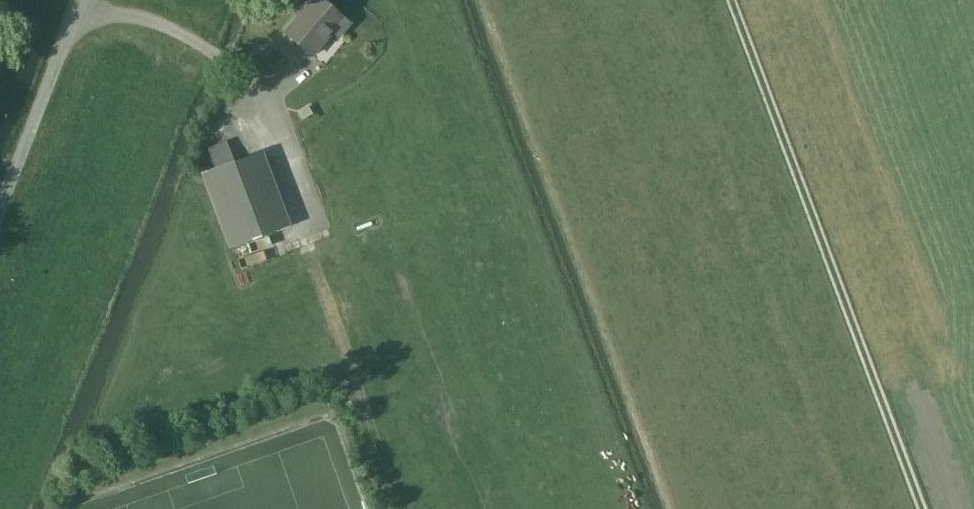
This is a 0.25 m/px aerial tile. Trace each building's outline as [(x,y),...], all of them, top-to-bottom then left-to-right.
[(351,22),(324,0),(311,0),(304,8),(305,9),(286,31),(313,54),(335,28),(341,34),(351,22)] [(231,248),(278,230),(250,155),(203,172),(231,248)]
